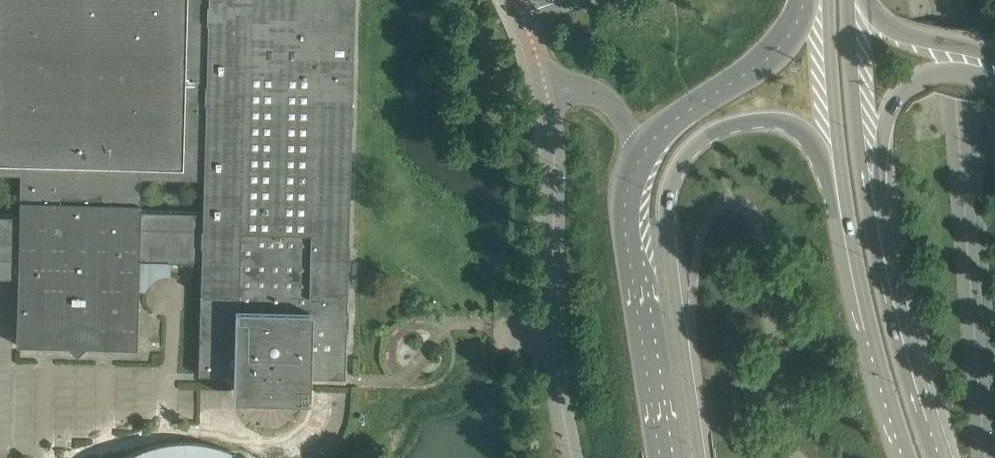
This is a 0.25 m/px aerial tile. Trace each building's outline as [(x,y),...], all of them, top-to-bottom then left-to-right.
[(139,261),(201,263),(198,374),(234,375),(233,396),(308,398),(308,390),(309,377),(344,378),(354,0),(0,0),(0,173),(21,173),(19,216),(0,215),(0,276),(17,277),(15,344),(67,345),(76,354),(85,345),(136,347),(139,261)] [(156,443),(140,448),(125,456),(122,457),(243,457),(237,454),(221,447),(203,443),(185,441),(168,441),(156,443)]
